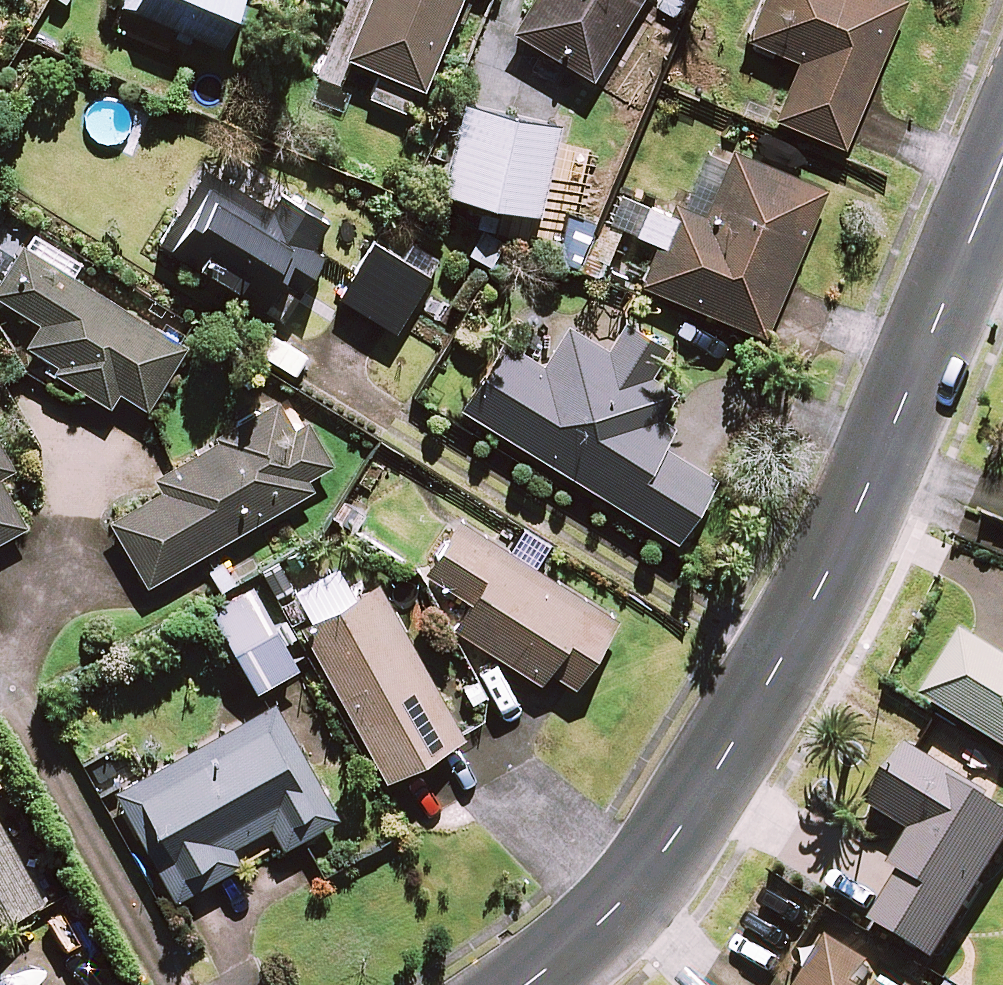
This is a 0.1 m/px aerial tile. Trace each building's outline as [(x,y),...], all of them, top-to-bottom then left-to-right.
[(174,26),(169,38),(190,46),(195,35),(222,46),(240,0),(125,0),(123,5),(174,26)] [(346,58),(381,72),(370,98),(413,116),(460,0),(370,0),(346,58)] [(514,32),(592,79),(640,0),(533,0),(514,32)] [(904,0),(763,0),(745,42),(798,63),(775,119),(844,147),(905,0),(904,0)] [(560,126),(464,104),(444,193),(540,215),(560,126)] [(826,189),(711,142),(680,218),(622,195),(610,223),(659,243),(641,286),(766,336),(826,189)] [(274,209),(208,167),(162,240),(263,304),(290,260),(313,274),(327,251),(313,242),(327,220),(284,193),(274,209)] [(623,232),(600,221),(578,271),(600,282),(623,232)] [(427,276),(373,244),(342,298),(395,330),(427,276)] [(0,282),(0,332),(21,369),(66,400),(87,403),(91,395),(110,406),(119,392),(148,409),(188,342),(22,245),(0,282)] [(649,370),(665,344),(627,320),(608,351),(570,328),(545,370),(502,344),(462,410),(677,541),(714,479),(662,447),(677,423),(663,414),(679,388),(649,370)] [(148,586),(313,489),(307,478),(325,468),(286,400),(157,476),(165,489),(110,521),(148,586)] [(0,444),(0,467),(10,462),(0,444)] [(29,525),(0,472),(0,541),(29,525)] [(509,554),(458,522),(426,573),(472,602),(455,628),(542,682),(549,670),(574,685),(615,619),(534,568),(548,545),(525,530),(509,554)] [(282,646),(292,641),(282,621),(272,626),(250,585),(211,606),(256,691),(295,670),(282,646)] [(465,737),(380,585),(302,629),(388,781),(465,737)] [(965,636),(926,700),(1002,748),(1002,659),(965,636)] [(337,818),(276,704),(116,791),(176,899),(237,866),(227,848),(271,824),(284,847),(337,818)] [(908,752),(873,810),(913,834),(891,869),(902,876),(873,923),(935,962),(1002,851),(1002,811),(908,752)] [(0,841),(0,928),(37,908),(0,841)] [(831,940),(803,984),(885,984),(879,982),(884,974),(831,940)]
